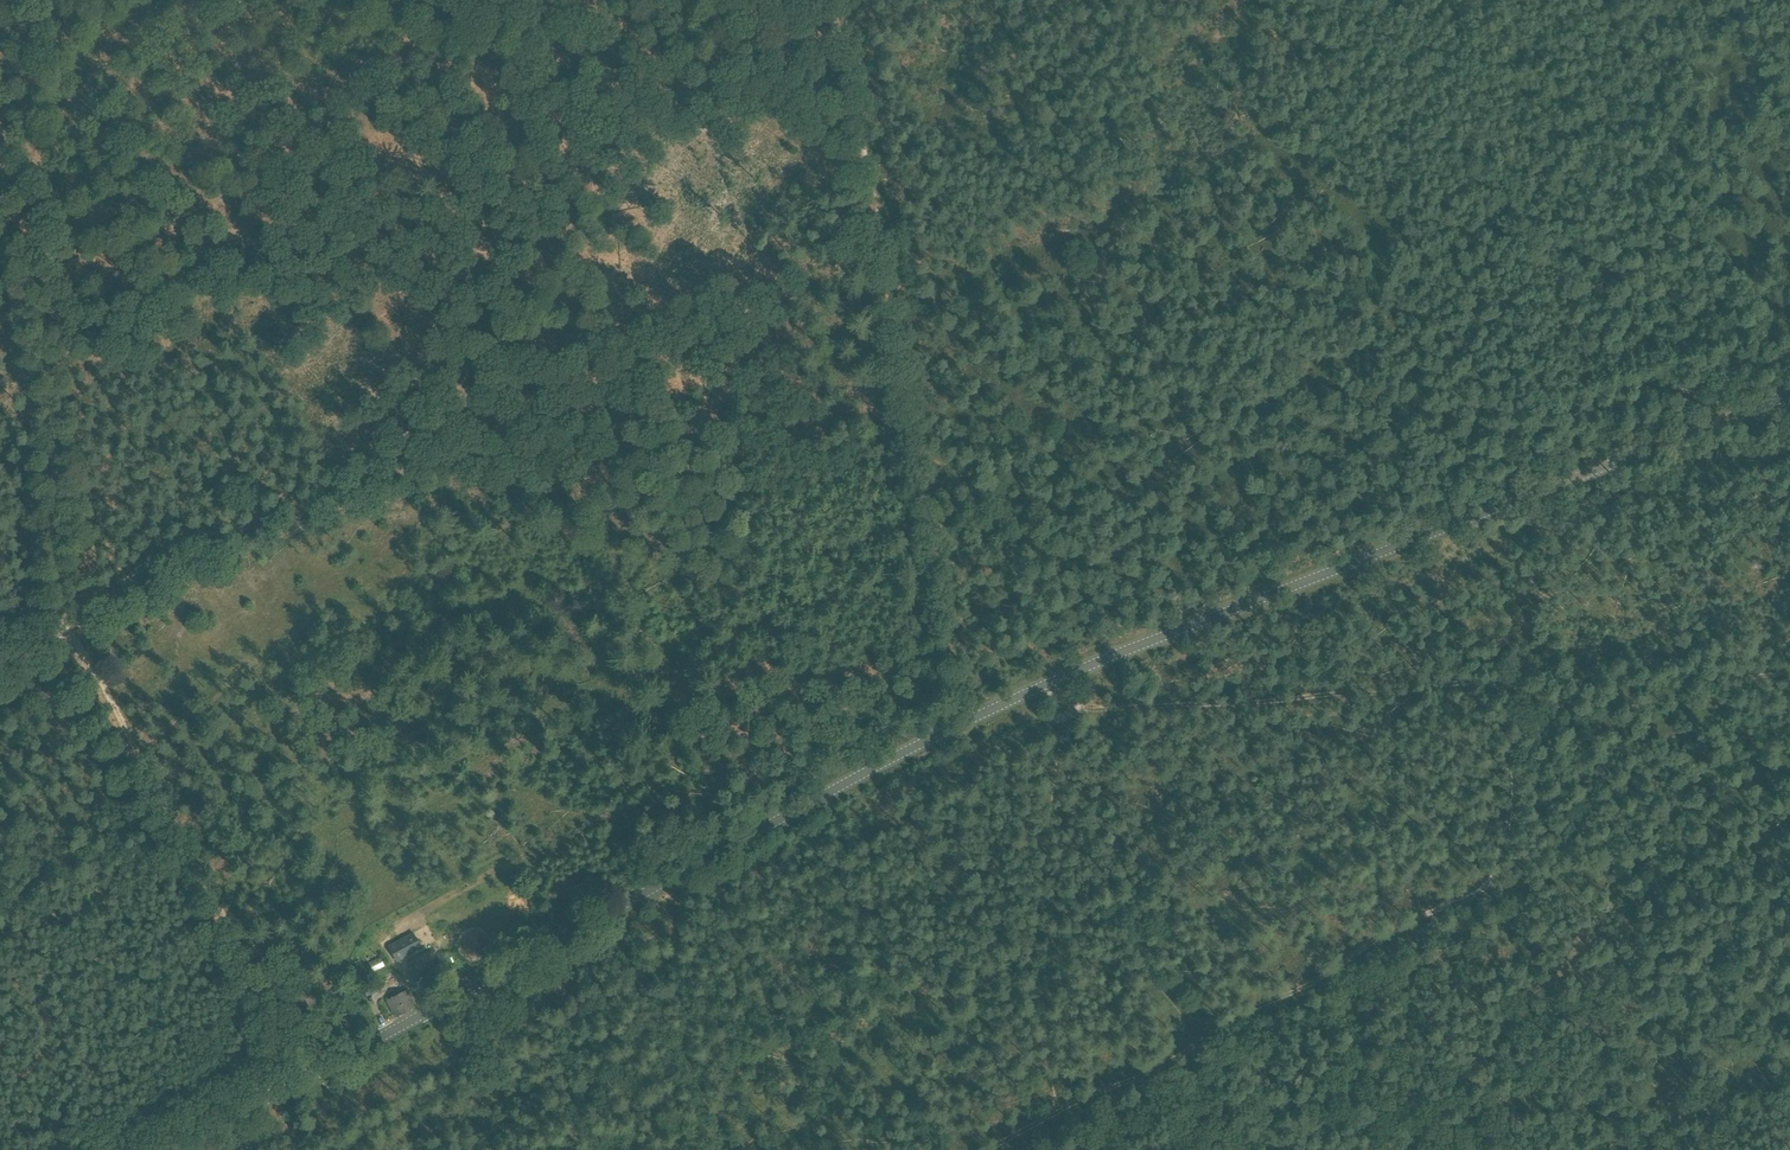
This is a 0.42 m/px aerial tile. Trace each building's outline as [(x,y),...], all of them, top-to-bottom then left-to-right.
[(460,369),(471,367),(467,347),(457,349),(460,369)] [(134,620),(132,612),(122,615),(125,623),(134,620)] [(391,948),(398,964),(411,957),(407,949),(403,952),(399,944),(391,948)] [(376,972),(387,968),(383,960),(372,964),(376,972)] [(358,986),(366,982),(361,971),(353,976),(358,986)] [(415,1004),(408,989),(385,1001),(393,1016),(400,1012),(402,1015),(411,1011),(409,1007),(415,1004)]
